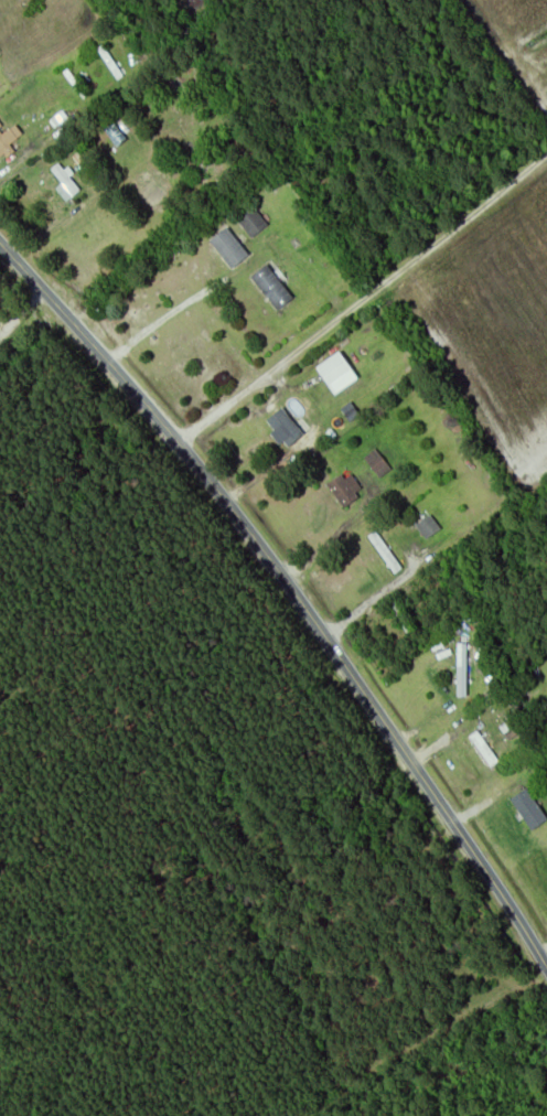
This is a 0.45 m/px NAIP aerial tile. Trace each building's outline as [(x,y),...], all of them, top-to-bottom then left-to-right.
[(104,130),(118,148),(126,142),(112,124),(104,130)] [(38,185),(55,208),(61,204),(44,180),(38,185)] [(239,223),(252,240),(269,227),(255,210),(239,223)] [(210,243),(233,271),(250,257),(227,229),(210,243)] [(278,312),(294,300),(268,267),(252,279),(278,312)] [(384,476),(389,467),(380,461),(374,470),(384,476)] [(349,474),(330,485),(343,510),(363,499),(349,474)] [(427,541),(442,531),(431,516),(417,527),(427,541)] [(370,538),(394,576),(402,571),(377,533),(370,538)] [(437,660),(460,686),(465,681),(442,655),(437,660)] [(471,739),(491,769),(498,764),(478,734),(471,739)] [(533,833),(546,824),(546,820),(528,791),(512,801),(533,833)]
